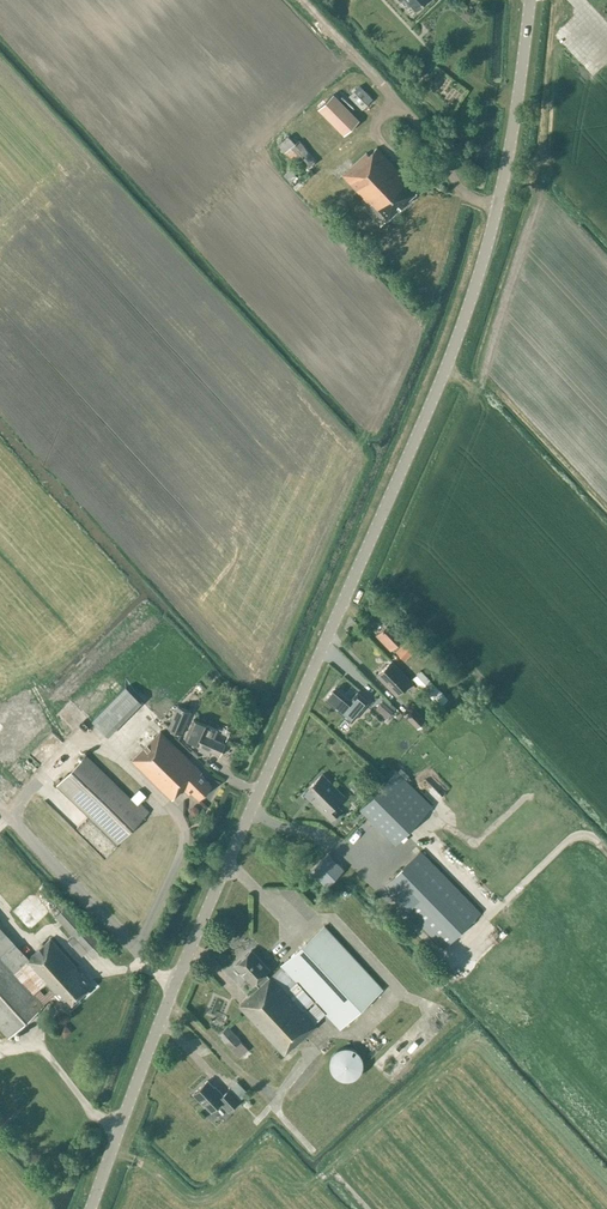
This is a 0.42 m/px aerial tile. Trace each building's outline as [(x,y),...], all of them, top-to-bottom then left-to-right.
[(415,11),(427,0),(404,0),(415,11)] [(359,85),(349,95),(362,109),(372,99),(359,85)] [(359,120),(333,94),(318,108),(344,135),(359,120)] [(309,167),(316,161),(299,140),(295,143),(289,136),(278,145),(285,153),(302,172),(297,177),(290,169),(283,176),(296,190),(315,174),(309,167)] [(408,180),(377,148),(369,155),(366,153),(342,175),(370,205),(366,209),(380,224),(386,218),(387,220),(416,193),(406,182),(408,180)] [(417,647),(408,637),(391,620),(376,634),(391,649),(393,646),(405,658),(417,647)] [(411,682),(392,661),(377,675),(396,696),(411,682)] [(421,670),(413,677),(440,705),(448,697),(421,670)] [(125,686),(92,721),(92,722),(107,736),(141,702),(125,686)] [(350,700),(335,688),(325,699),(352,721),(369,701),(357,691),(350,700)] [(393,710),(382,701),(376,708),(387,718),(393,710)] [(178,706),(168,729),(181,734),(191,711),(178,706)] [(412,707),(405,714),(418,728),(426,720),(412,707)] [(62,708),(56,715),(69,727),(75,721),(62,708)] [(195,719),(185,740),(198,745),(197,748),(198,749),(208,754),(210,754),(211,751),(220,755),(225,744),(213,738),(218,728),(209,724),(208,726),(195,719)] [(199,799),(212,786),(200,774),(202,772),(161,732),(132,761),(170,798),(179,789),(180,790),(183,788),(189,794),(191,791),(199,799)] [(402,742),(394,745),(399,754),(406,750),(402,742)] [(57,785),(118,844),(149,812),(140,803),(139,805),(138,804),(146,796),(139,789),(131,798),(87,754),(57,785)] [(31,778),(36,773),(24,764),(20,769),(31,778)] [(433,806),(398,771),(360,809),(395,843),(433,806)] [(311,799),(311,800),(332,821),(342,809),(336,803),(344,795),(322,774),(309,787),(316,795),(312,800),(311,799)] [(217,789),(207,795),(211,802),(221,796),(217,789)] [(96,829),(86,840),(106,859),(116,848),(96,829)] [(385,886),(444,947),(481,912),(421,850),(385,886)] [(328,851),(311,869),(329,886),(346,868),(328,851)] [(300,917),(307,913),(296,895),(289,900),(300,917)] [(16,907),(23,917),(29,914),(33,921),(43,914),(32,896),(16,907)] [(0,923),(0,1026),(9,1036),(45,1004),(44,1004),(56,993),(68,1007),(92,985),(51,939),(30,957),(0,923)] [(383,989),(325,926),(269,977),(265,973),(269,969),(251,950),(235,965),(253,984),(255,982),(259,986),(239,1006),(284,1053),(293,1045),(294,1046),(316,1025),(315,1023),(325,1013),(340,1029),(383,989)] [(522,943),(530,953),(548,939),(540,928),(522,943)] [(538,963),(543,969),(551,963),(546,957),(538,963)] [(237,1039),(227,1027),(219,1034),(229,1046),(244,1063),(251,1057),(237,1039)] [(385,1058),(380,1063),(390,1072),(395,1067),(385,1058)] [(223,1095),(219,1090),(218,1091),(208,1080),(193,1093),(204,1105),(205,1104),(211,1111),(220,1103),(228,1111),(240,1100),(248,1092),(238,1081),(229,1089),(223,1095)] [(21,1081),(17,1085),(25,1094),(29,1090),(21,1081)] [(302,1143),(307,1139),(290,1121),(285,1126),(302,1143)]
